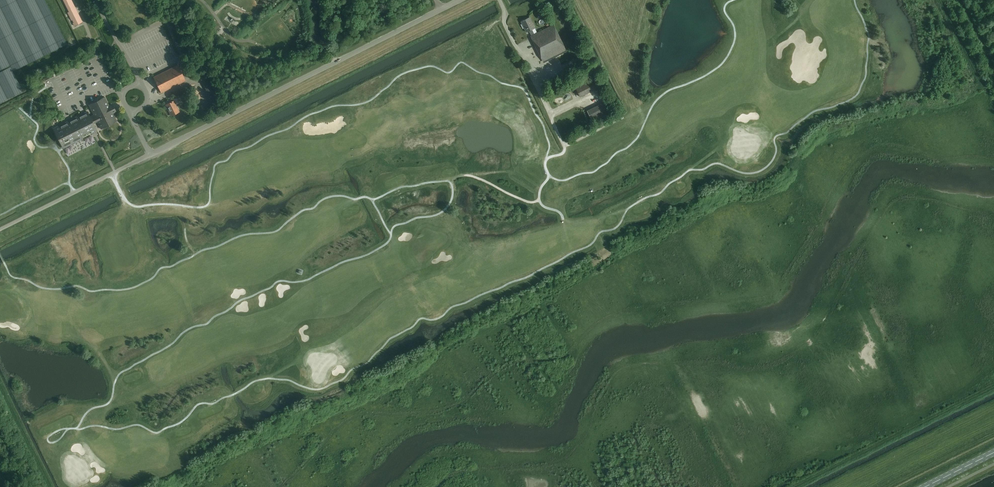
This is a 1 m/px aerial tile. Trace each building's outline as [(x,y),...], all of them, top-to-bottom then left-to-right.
[(69,15),(70,17),(74,25),(82,22),(75,8),(69,12),(68,12),(68,13),(69,15)] [(532,29),(535,28),(529,17),(521,21),(527,32),(529,31),(532,29)] [(566,50),(553,24),(534,34),(532,29),(529,31),(531,35),(531,36),(543,61),(566,50)] [(154,76),(154,78),(157,84),(158,84),(162,92),(186,80),(178,64),(154,76)] [(207,91),(212,88),(203,70),(198,73),(207,91)] [(574,84),(580,96),(598,88),(592,75),(574,84)] [(104,97),(89,104),(94,115),(90,117),(87,111),(53,128),(63,148),(83,138),(82,137),(91,133),(92,134),(97,131),(93,124),(96,122),(95,121),(97,121),(101,128),(116,120),(113,113),(116,111),(112,104),(109,106),(104,97)] [(171,115),(179,111),(174,100),(165,104),(171,115)] [(587,109),(593,122),(611,113),(604,100),(587,109)]
